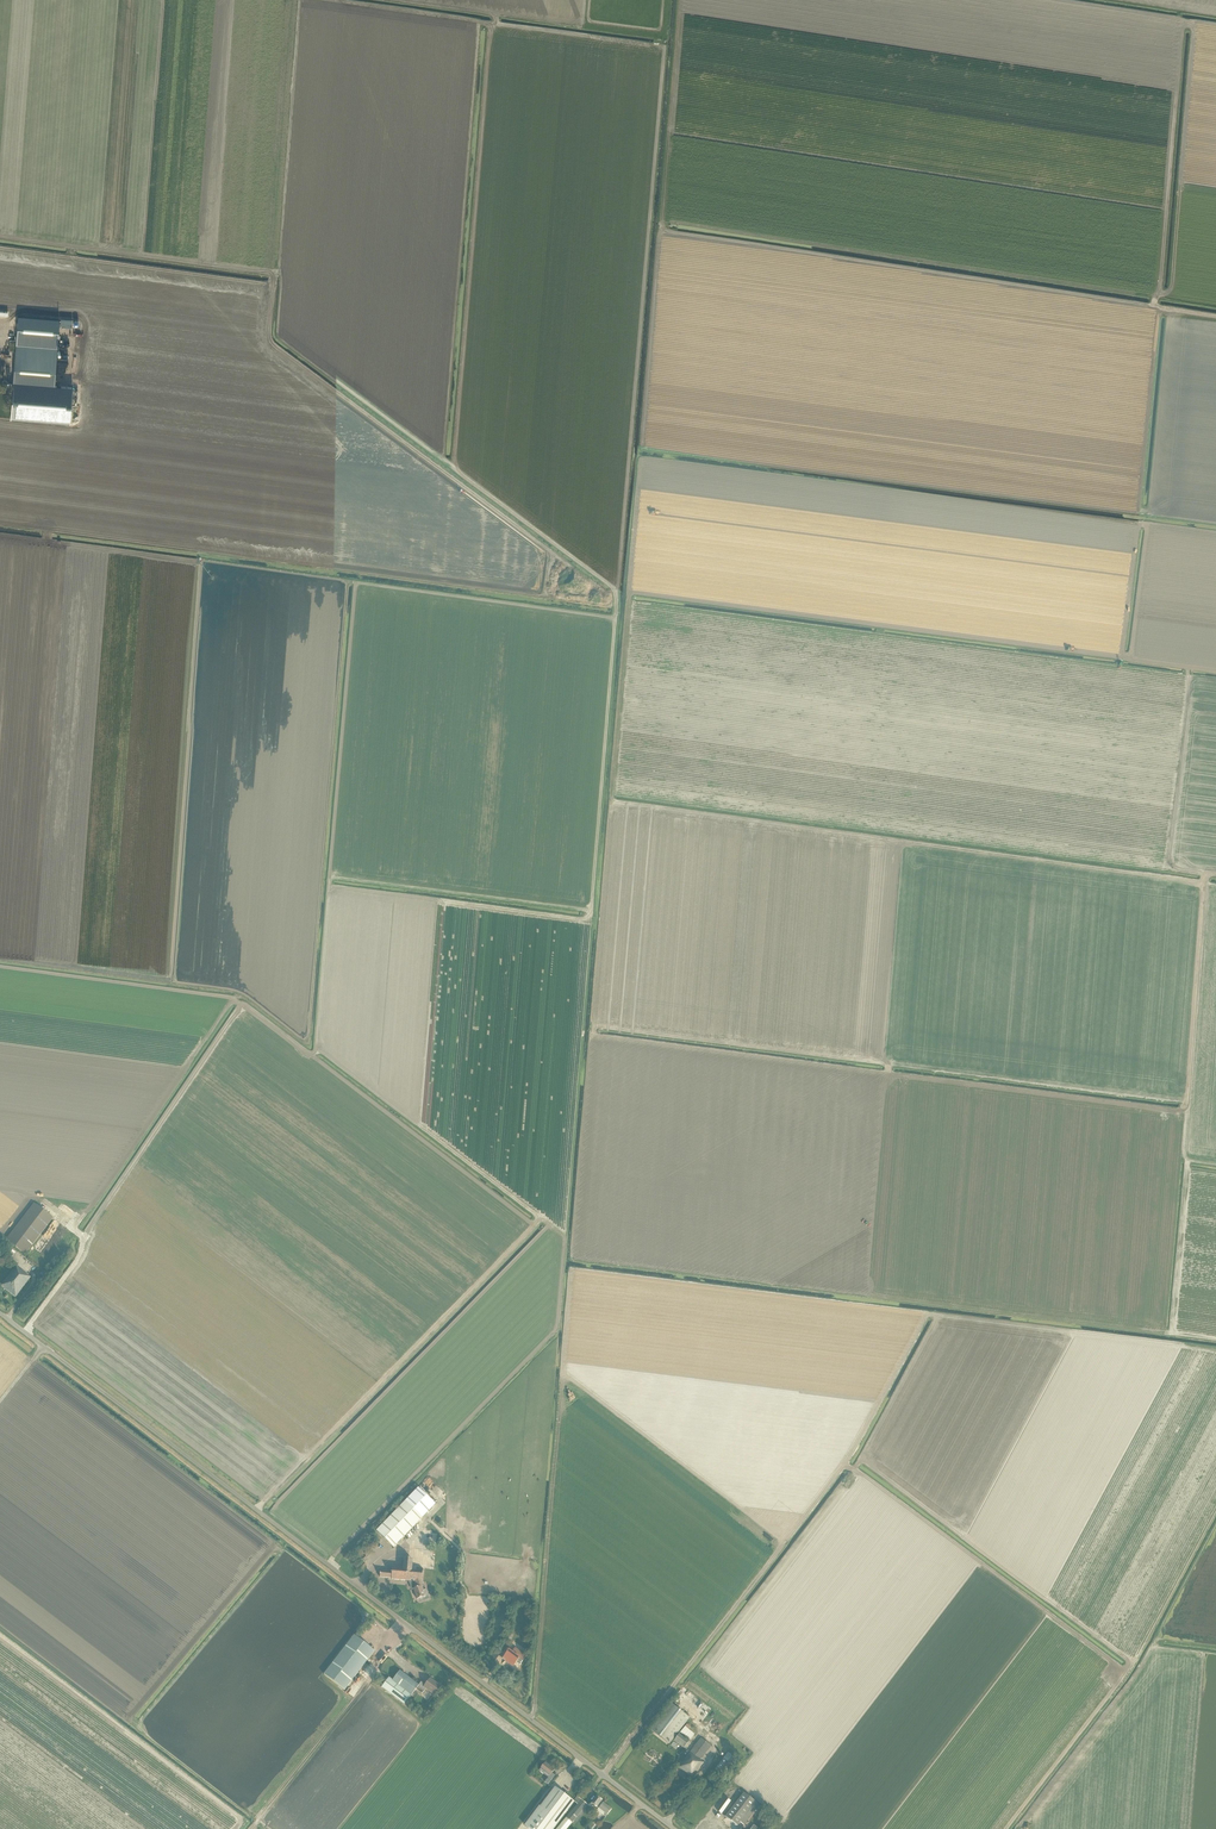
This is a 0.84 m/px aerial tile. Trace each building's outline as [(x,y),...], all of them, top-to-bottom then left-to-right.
[(9,339),(9,350),(15,351),(13,375),(13,382),(10,418),(70,423),(72,386),(54,385),(55,379),(59,319),(18,316),(16,340),(9,339)] [(33,1203),(5,1240),(25,1255),(53,1218),(33,1203)] [(26,1274),(16,1266),(1,1286),(15,1297),(30,1277),(26,1275),(26,1274)] [(406,1501),(377,1531),(394,1548),(423,1518),(435,1505),(418,1488),(406,1501)] [(392,1580),(417,1582),(418,1587),(414,1589),(417,1600),(424,1597),(422,1591),(424,1590),(422,1582),(423,1569),(413,1567),(413,1560),(404,1559),(403,1567),(393,1566),(392,1572),(380,1570),(380,1577),(392,1579),(392,1580)] [(354,1635),(324,1674),(345,1690),(375,1651),(354,1635)] [(516,1662),(520,1665),(526,1657),(515,1649),(512,1653),(509,1651),(504,1657),(506,1658),(506,1661),(513,1666),(516,1662)] [(430,1679),(426,1685),(421,1682),(419,1685),(400,1670),(393,1680),(389,1678),(382,1687),(404,1705),(416,1689),(422,1694),(426,1689),(434,1696),(441,1687),(430,1679)] [(713,1684),(706,1679),(702,1684),(710,1689),(713,1684)] [(670,1703),(650,1729),(669,1744),(690,1718),(670,1703)] [(687,1724),(680,1732),(689,1740),(694,1734),(688,1730),(690,1727),(687,1724)] [(689,1741),(686,1739),(680,1733),(674,1740),(684,1748),(689,1741)] [(678,1760),(680,1762),(677,1766),(693,1779),(705,1764),(700,1760),(711,1746),(701,1738),(690,1752),(686,1749),(678,1760)] [(739,1762),(728,1753),(715,1770),(717,1771),(713,1777),(723,1784),(739,1762)] [(548,1785),(553,1778),(550,1776),(555,1770),(545,1763),(539,1771),(548,1778),(545,1782),(548,1785)] [(529,1828),(554,1828),(574,1802),(555,1788),(526,1826),(529,1828)] [(760,1805),(744,1793),(738,1800),(734,1805),(727,1815),(725,1817),(738,1826),(741,1823),(744,1825),(760,1805)] [(572,1823),(587,1805),(578,1796),(574,1801),(578,1804),(566,1818),(572,1823)] [(612,1809),(602,1801),(602,1800),(597,1796),(591,1803),(597,1808),(599,1809),(599,1808),(605,1813),(604,1816),(605,1817),(612,1809)] [(721,1817),(733,1803),(730,1800),(718,1815),(721,1817)] [(572,1823),(566,1818),(557,1828),(567,1828),(572,1823)]
